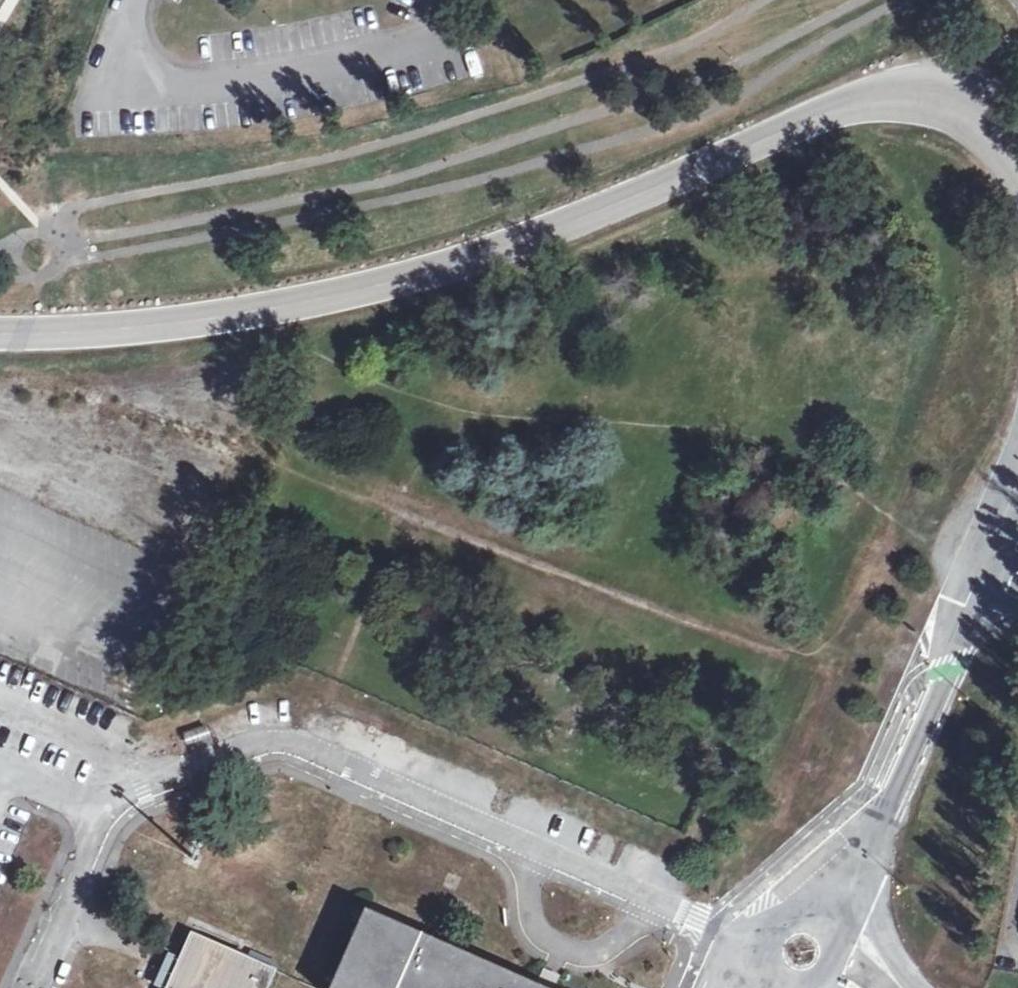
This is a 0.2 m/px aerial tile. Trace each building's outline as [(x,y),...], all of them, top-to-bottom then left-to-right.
[(40,642),(35,654),(55,662),(60,651),(40,642)] [(361,912),(328,987),(537,987),(361,912)] [(188,935),(176,961),(164,987),(265,987),(272,972),(188,935)]
